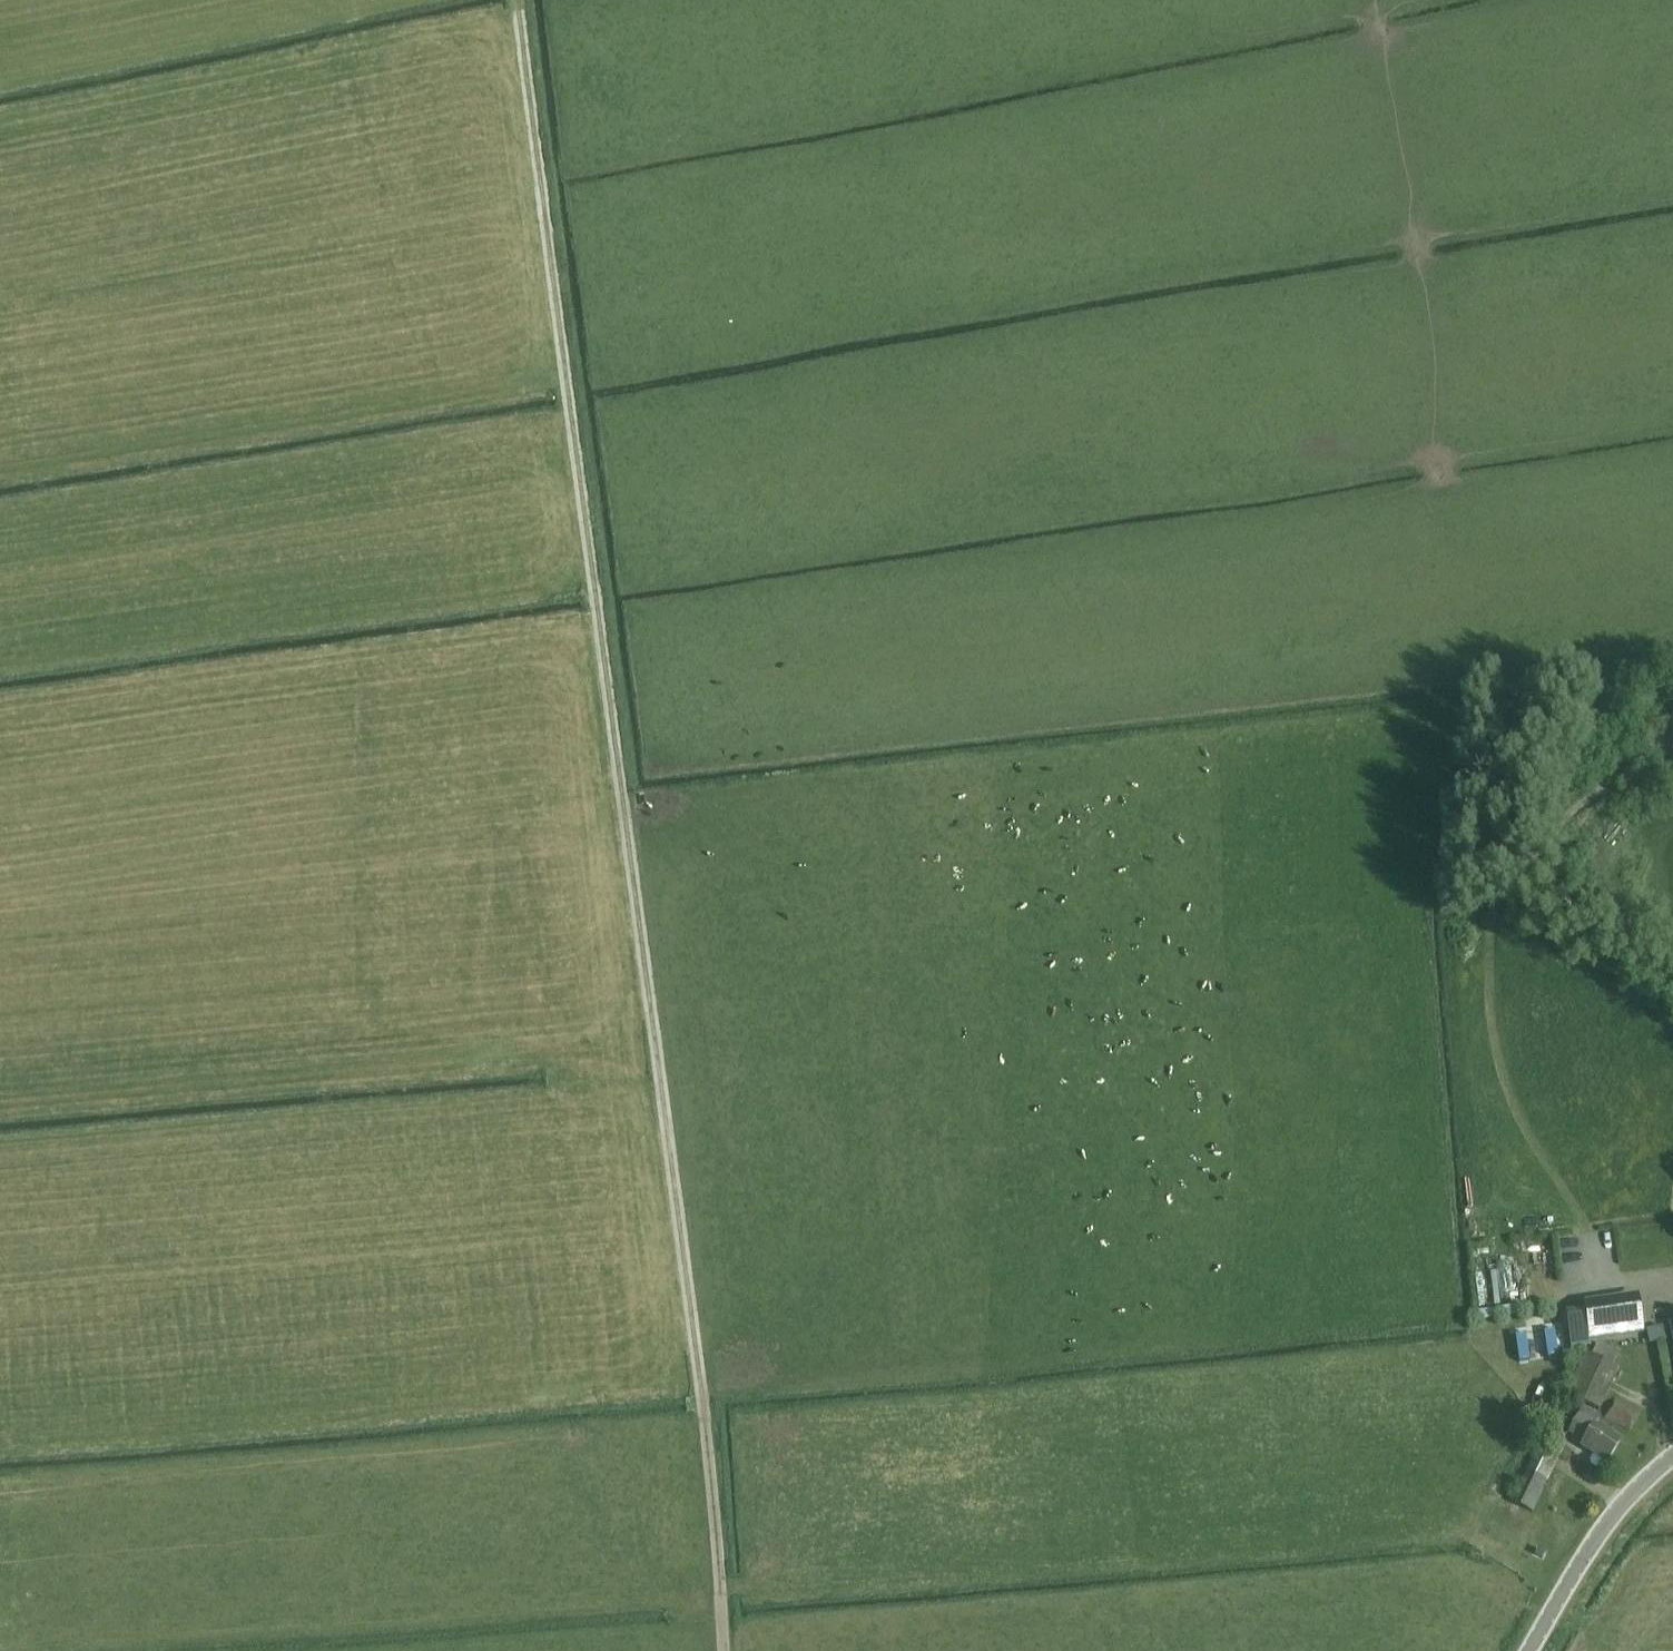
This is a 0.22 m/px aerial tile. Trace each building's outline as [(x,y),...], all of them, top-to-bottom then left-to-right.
[(1637,1298),(1611,1302),(1585,1306),(1589,1339),(1642,1331),(1637,1298)] [(1600,1412),(1620,1369),(1613,1365),(1618,1355),(1599,1346),(1594,1357),(1588,1354),(1567,1396),(1600,1412)] [(1558,1428),(1584,1442),(1581,1446),(1607,1463),(1621,1440),(1597,1425),(1601,1418),(1572,1403),(1558,1428)] [(1533,1513),(1563,1451),(1560,1449),(1566,1436),(1548,1428),(1512,1502),(1533,1513)] [(1545,1550),(1537,1547),(1534,1556),(1543,1558),(1545,1550)]
